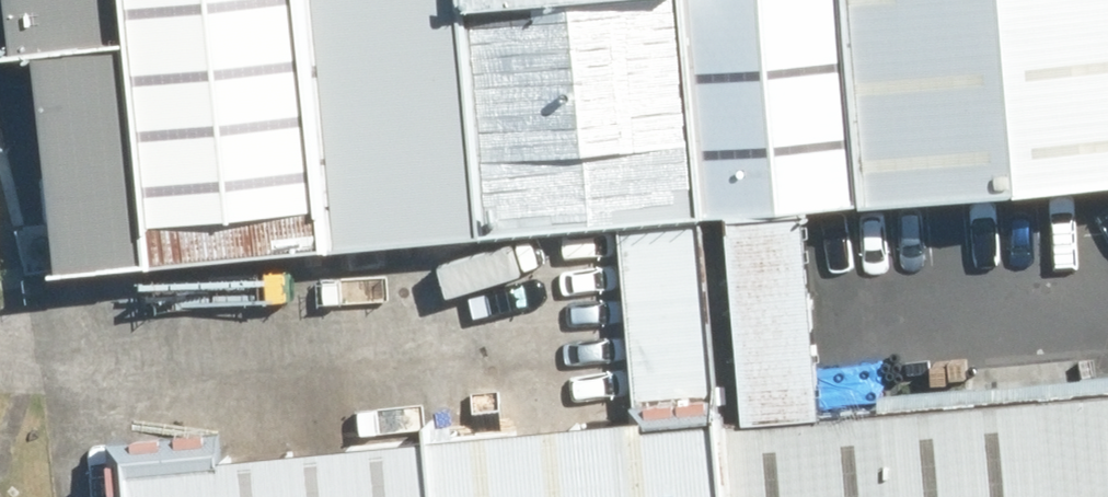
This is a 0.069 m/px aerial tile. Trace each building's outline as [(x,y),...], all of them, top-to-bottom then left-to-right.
[(127,0),(13,0),(19,53),(43,47),(62,271),(151,259),(127,0)] [(325,244),(302,0),(127,0),(151,259),(325,244)] [(325,244),(486,229),(464,0),(302,0),(325,244)] [(486,229),(705,210),(685,0),(464,0),(486,229)] [(705,210),(861,198),(843,0),(685,0),(705,210)] [(861,198),(1107,176),(1107,0),(843,0),(861,198)] [(730,496),(1107,496),(1107,377),(722,413),(730,496)] [(722,413),(132,464),(134,496),(730,496),(722,413)]
